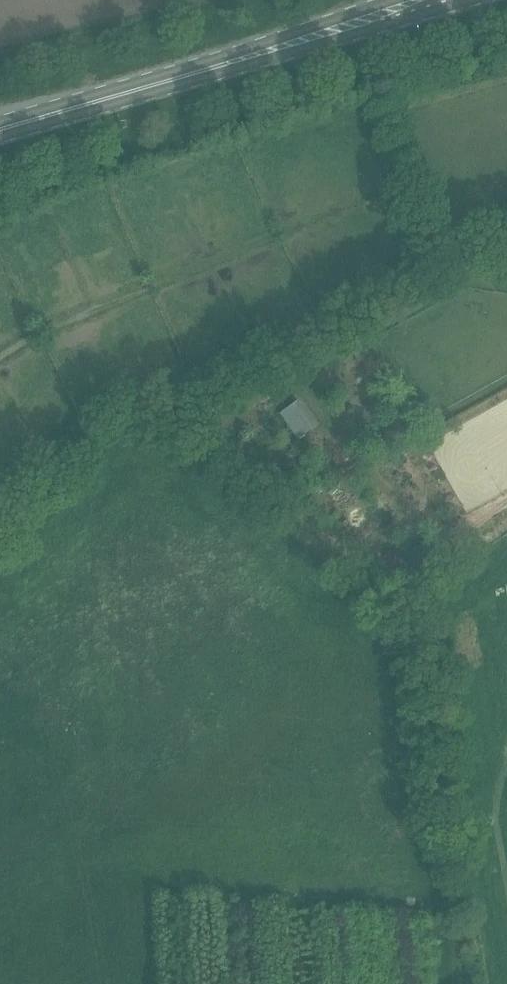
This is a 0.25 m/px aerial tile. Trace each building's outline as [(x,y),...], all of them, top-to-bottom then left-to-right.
[(306,397),(298,405),(319,425),(327,416),(306,397)]
